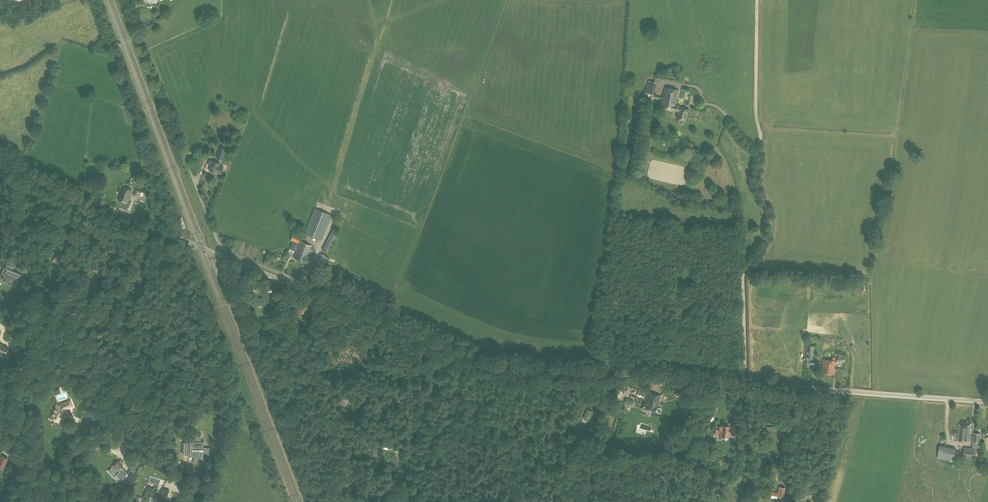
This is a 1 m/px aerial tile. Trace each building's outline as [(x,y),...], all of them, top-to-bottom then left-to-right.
[(645,92),(654,94),(656,82),(648,80),(645,92)] [(679,123),(681,123),(683,122),(684,119),(685,120),(688,109),(679,107),(679,106),(675,105),(679,90),(665,87),(660,107),(679,111),(677,118),(678,118),(678,120),(679,123)] [(644,132),(652,133),(654,124),(646,123),(644,132)] [(220,146),(217,157),(222,159),(225,148),(220,146)] [(223,166),(219,165),(220,163),(209,160),(208,164),(211,165),(209,170),(221,173),(223,166)] [(149,165),(143,167),(146,175),(152,172),(149,165)] [(132,189),(124,186),(118,199),(126,202),(132,189)] [(304,233),(322,240),(332,215),(315,208),(304,233)] [(322,249),(328,252),(337,234),(332,231),(322,249)] [(291,240),(298,243),(301,236),(294,233),(291,240)] [(294,258),(309,264),(312,257),(308,256),(312,245),(301,241),(294,258)] [(289,251),(293,253),(294,250),(295,251),(298,244),(292,242),(290,248),(289,251)] [(321,262),(325,264),(328,257),(320,253),(316,262),(320,264),(321,262)] [(55,257),(53,260),(59,264),(61,260),(62,261),(64,257),(58,254),(56,258),(55,257)] [(325,264),(321,262),(320,264),(320,266),(332,270),(333,267),(326,264),(325,264)] [(6,283),(11,285),(12,285),(10,280),(17,277),(17,276),(21,278),(23,274),(11,269),(13,266),(6,263),(5,266),(4,266),(2,273),(1,272),(1,273),(0,273),(1,274),(4,275),(2,278),(2,279),(2,280),(3,280),(4,280),(5,280),(6,283)] [(138,278),(144,280),(146,275),(148,276),(150,272),(140,268),(139,272),(138,278)] [(363,284),(365,285),(366,282),(364,281),(365,280),(352,274),(350,278),(363,284)] [(265,304),(266,309),(271,308),(271,304),(270,304),(269,294),(264,295),(264,297),(253,299),(254,305),(264,304),(264,305),(265,304)] [(256,329),(258,335),(262,333),(265,332),(263,326),(260,328),(256,329)] [(357,355),(358,350),(356,349),(357,347),(346,343),(345,349),(351,351),(350,353),(357,355)] [(9,358),(12,351),(9,350),(10,348),(0,344),(0,352),(4,353),(4,354),(5,354),(4,356),(9,358)] [(822,373),(833,374),(835,357),(832,357),(832,360),(823,359),(822,373)] [(285,390),(289,399),(292,397),(290,393),(295,392),(293,387),(285,390)] [(643,408),(650,410),(654,393),(648,391),(645,403),(644,403),(643,408)] [(656,412),(660,413),(661,408),(658,407),(657,407),(661,395),(654,393),(650,410),(656,412)] [(339,406),(344,408),(348,397),(342,396),(339,406)] [(386,402),(392,407),(397,400),(394,397),(391,400),(389,399),(386,402)] [(54,423),(59,425),(62,420),(60,420),(66,408),(73,406),(71,400),(61,403),(60,406),(57,405),(51,418),(55,420),(54,423)] [(583,418),(589,420),(593,411),(587,409),(583,418)] [(957,440),(969,441),(970,425),(959,424),(957,440)] [(715,434),(730,436),(731,431),(728,431),(729,426),(720,425),(719,430),(716,430),(715,434)] [(972,441),(980,442),(981,433),(973,432),(972,441)] [(194,462),(200,462),(200,456),(203,456),(203,455),(209,455),(210,448),(204,447),(204,441),(201,441),(201,434),(194,433),(193,441),(189,440),(189,442),(183,442),(183,454),(194,454),(194,462)] [(937,458),(954,461),(956,448),(940,445),(937,458)] [(963,457),(974,458),(975,448),(964,447),(963,457)] [(371,455),(381,459),(382,454),(381,453),(381,450),(376,448),(375,451),(373,451),(371,455)] [(122,479),(125,476),(128,473),(123,469),(122,469),(120,468),(123,465),(123,464),(124,462),(121,459),(119,461),(118,462),(117,462),(115,463),(115,464),(116,464),(115,465),(114,465),(109,471),(115,477),(117,474),(122,479)] [(130,468),(134,472),(138,468),(138,467),(140,465),(135,461),(133,463),(134,464),(130,468)] [(138,469),(134,475),(139,478),(143,472),(138,469)] [(178,486),(189,491),(191,487),(180,482),(178,486)] [(369,491),(375,494),(377,490),(377,489),(378,487),(372,483),(368,490),(369,491)] [(146,490),(144,498),(150,500),(149,501),(150,501),(166,501),(168,497),(167,497),(169,490),(163,488),(162,493),(154,490),(154,488),(148,487),(147,491),(146,490)] [(771,495),(784,497),(785,488),(779,487),(778,492),(772,491),(771,495)]
